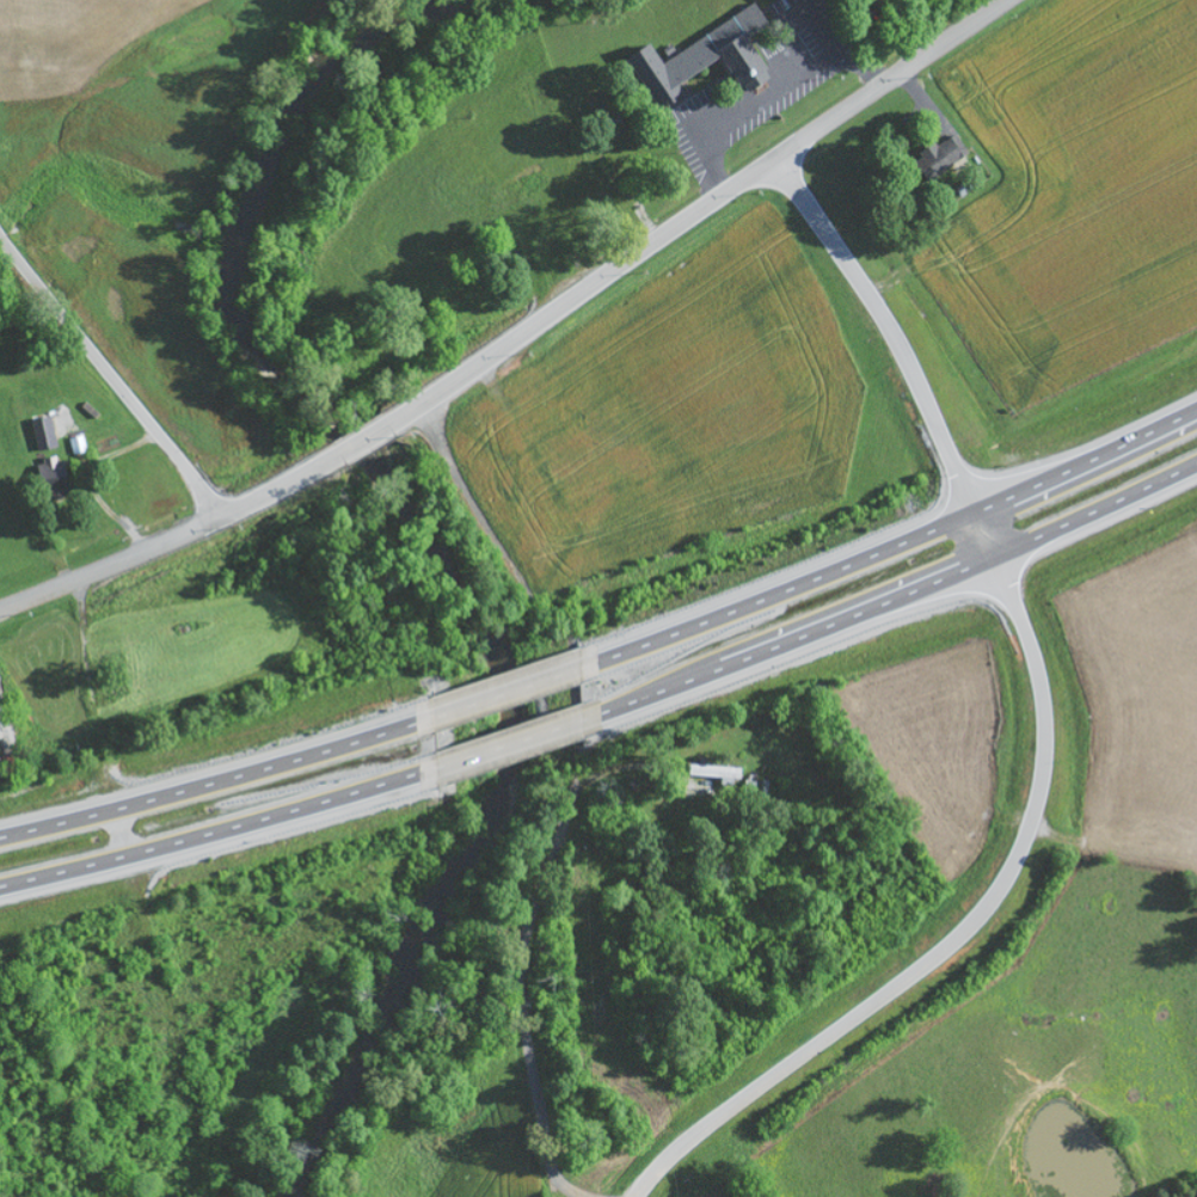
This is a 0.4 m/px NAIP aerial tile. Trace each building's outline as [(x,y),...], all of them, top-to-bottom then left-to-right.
[(726,56),(749,93),(775,78),(750,36),(770,24),(759,4),(664,61),(654,44),(635,56),(665,107),(685,95),(679,84),(726,56)] [(972,156),(958,133),(917,158),(931,181),(972,156)] [(88,452),(84,436),(70,440),(74,455),(88,452)] [(67,458),(44,462),(50,500),(73,497),(67,458)] [(723,787),(742,788),(742,768),(691,767),(691,777),(723,778),(723,787)]
